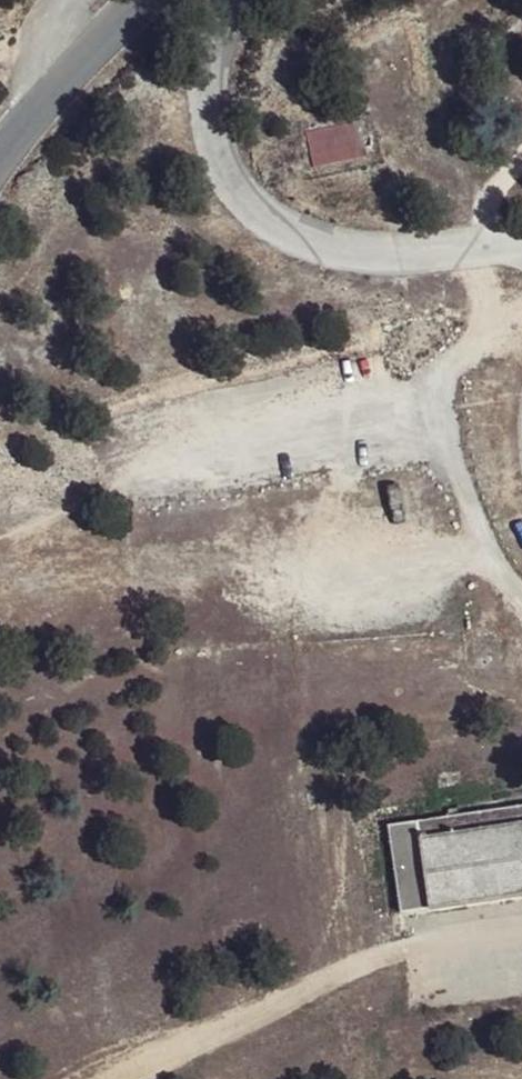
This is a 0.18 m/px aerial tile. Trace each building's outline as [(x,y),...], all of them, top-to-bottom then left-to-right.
[(392,820),(404,910),(521,892),(521,801),(392,820)]
